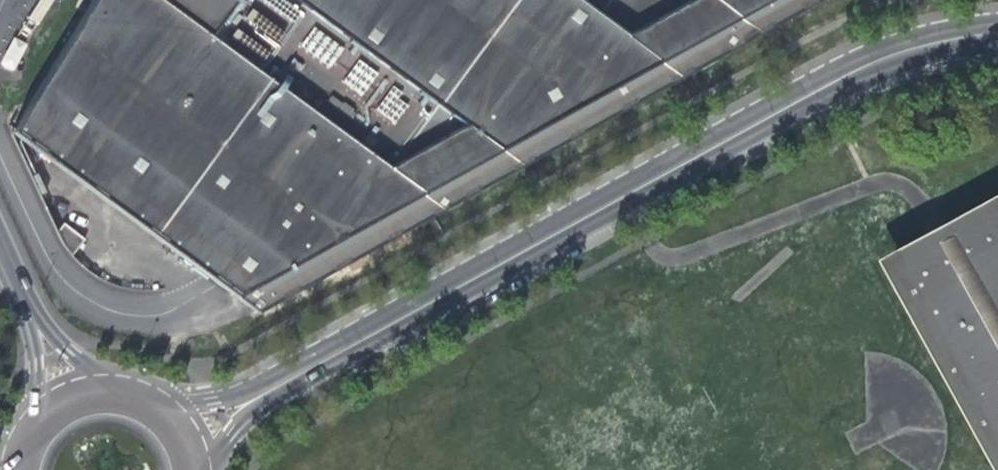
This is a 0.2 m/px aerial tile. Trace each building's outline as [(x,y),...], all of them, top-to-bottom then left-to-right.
[(10,134),(255,315),(821,0),(92,0),(10,134)] [(878,260),(997,469),(997,192),(878,260)] [(85,241),(63,224),(56,234),(62,247),(71,258),(85,241)]
